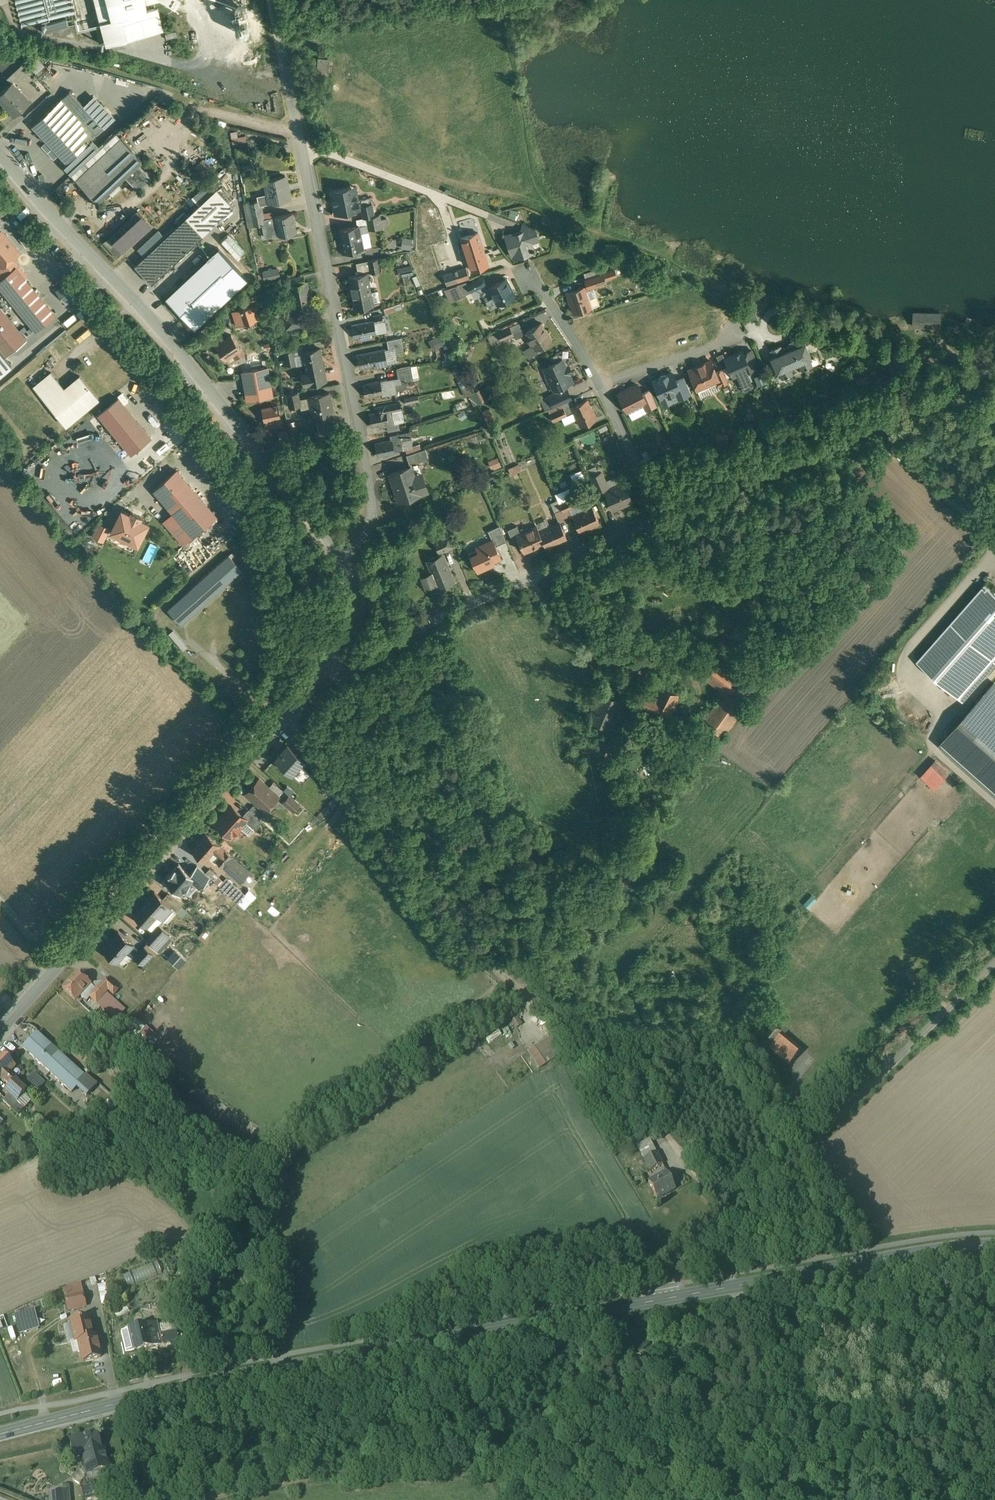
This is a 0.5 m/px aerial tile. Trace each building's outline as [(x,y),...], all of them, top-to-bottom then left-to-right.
[(106,45),(163,30),(158,8),(147,11),(145,2),(153,0),(95,0),(106,45)] [(248,6),(240,1),(235,10),(243,14),(248,6)] [(247,20),(236,22),(238,33),(249,30),(247,20)] [(101,28),(96,29),(99,43),(105,42),(101,28)] [(176,31),(165,34),(167,40),(178,37),(176,31)] [(237,50),(230,45),(226,53),(233,57),(237,50)] [(249,56),(241,52),(237,59),(244,63),(249,56)] [(9,57),(0,65),(0,67),(12,79),(26,66),(18,57),(13,61),(9,57)] [(40,72),(49,64),(42,57),(34,65),(40,72)] [(327,59),(319,59),(318,68),(313,67),(312,71),(318,71),(318,73),(326,74),(327,59)] [(0,93),(0,97),(6,104),(7,103),(16,113),(30,100),(12,81),(0,93)] [(84,104),(70,90),(32,125),(67,162),(105,127),(84,104)] [(114,118),(93,96),(84,104),(105,127),(114,118)] [(121,137),(76,178),(97,201),(125,175),(138,162),(142,159),(121,137)] [(138,162),(125,175),(138,189),(152,177),(138,162)] [(202,176),(198,171),(193,176),(197,180),(202,176)] [(285,175),(264,180),(267,196),(259,198),(259,200),(260,200),(261,205),(290,199),(285,175)] [(349,187),(332,191),(334,203),(334,204),(335,213),(353,209),(350,195),(349,187)] [(216,189),(186,217),(203,236),(233,207),(216,189)] [(356,194),(350,195),(353,209),(359,208),(356,194)] [(0,199),(0,216),(0,217),(12,209),(4,197),(0,199)] [(370,197),(360,199),(363,218),(367,217),(374,216),(370,197)] [(259,200),(249,202),(251,209),(261,207),(261,205),(260,200),(259,200)] [(261,207),(251,209),(252,215),(262,213),(261,207)] [(139,211),(109,238),(115,244),(123,253),(152,226),(139,211)] [(262,213),(252,215),(253,220),(253,221),(263,219),(262,213)] [(263,219),(253,221),(254,226),(264,224),(267,238),(279,235),(296,232),(294,222),(295,222),(293,213),(263,219)] [(374,216),(367,217),(368,225),(369,229),(381,227),(379,215),(374,216)] [(186,217),(135,266),(152,284),(203,236),(186,217)] [(363,218),(356,219),(358,226),(358,227),(368,225),(367,217),(363,218)] [(471,229),(472,233),(477,233),(474,218),(461,220),(463,230),(471,229)] [(520,233),(517,234),(516,232),(507,235),(513,253),(515,258),(535,251),(534,248),(532,249),(529,238),(537,235),(538,239),(539,239),(536,228),(523,223),(522,224),(524,224),(520,233)] [(358,226),(339,230),(343,253),(363,249),(358,227),(358,226)] [(32,228),(21,237),(29,246),(40,237),(32,228)] [(0,232),(0,265),(1,266),(2,267),(10,259),(19,252),(1,231),(0,232)] [(231,233),(220,243),(236,261),(247,252),(231,233)] [(478,233),(462,238),(472,270),(488,264),(478,233)] [(415,249),(415,238),(404,238),(404,249),(415,249)] [(123,253),(115,244),(110,249),(118,258),(123,253)] [(378,258),(368,260),(369,266),(370,273),(380,271),(379,266),(378,258)] [(0,267),(0,280),(16,267),(10,259),(2,267),(1,266),(0,267)] [(279,259),(264,261),(266,271),(281,268),(279,259)] [(368,260),(356,263),(357,269),(369,266),(368,260)] [(439,261),(422,267),(430,291),(469,278),(466,267),(443,275),(439,261)] [(358,274),(348,276),(353,298),(353,299),(371,295),(367,273),(370,273),(369,266),(357,269),(358,274)] [(412,266),(401,268),(402,276),(413,274),(412,266)] [(16,267),(0,280),(0,286),(3,291),(35,330),(55,314),(16,267)] [(602,272),(585,278),(588,287),(605,281),(602,272)] [(466,282),(457,285),(462,296),(487,283),(483,275),(467,284),(466,282)] [(71,278),(62,286),(69,295),(78,287),(71,278)] [(506,278),(489,287),(496,300),(497,299),(501,306),(509,302),(507,299),(515,296),(506,278)] [(307,282),(290,285),(294,308),(302,305),(311,303),(307,282)] [(584,286),(567,292),(574,312),(579,310),(581,311),(585,310),(586,308),(591,307),(584,286)] [(3,291),(0,293),(0,346),(6,354),(26,338),(26,337),(35,330),(3,291)] [(371,295),(353,299),(353,298),(355,309),(374,305),(372,295),(371,295)] [(765,305),(752,300),(745,314),(758,320),(765,305)] [(254,305),(233,311),(237,326),(259,319),(254,305)] [(394,305),(383,308),(385,314),(396,310),(394,305)] [(296,312),(284,315),(285,321),(297,319),(296,312)] [(374,321),(352,326),(354,338),(361,336),(361,339),(371,337),(371,334),(381,332),(379,322),(383,321),(382,314),(373,316),(374,321)] [(284,315),(278,316),(281,328),(286,327),(285,321),(284,315)] [(297,319),(285,321),(286,327),(287,328),(298,325),(297,319)] [(519,322),(510,327),(513,333),(522,329),(519,322)] [(541,323),(526,332),(529,337),(526,338),(531,346),(533,344),(538,352),(546,347),(545,344),(552,340),(541,323)] [(510,327),(497,332),(501,340),(514,335),(513,333),(510,327)] [(497,332),(490,336),(494,344),(501,340),(497,332)] [(430,340),(435,349),(450,343),(445,333),(430,340)] [(244,353),(231,334),(216,345),(225,358),(226,357),(230,362),(244,353)] [(790,344),(782,348),(781,345),(776,347),(776,346),(774,347),(774,348),(769,350),(772,356),(771,357),(771,356),(770,357),(770,358),(771,358),(776,371),(777,372),(778,372),(778,371),(782,379),(787,377),(788,377),(788,376),(793,374),(790,366),(798,363),(801,370),(806,368),(806,369),(808,368),(813,365),(810,358),(812,357),(811,356),(805,343),(805,342),(804,342),(804,343),(803,343),(800,337),(795,339),(795,338),(794,339),(789,341),(790,344)] [(394,343),(379,346),(380,351),(381,359),(386,358),(385,352),(389,351),(390,355),(397,354),(396,350),(394,343)] [(0,348),(0,371),(11,362),(0,348)] [(320,348),(302,352),(306,373),(306,374),(324,371),(321,358),(322,357),(320,348)] [(293,349),(284,351),(285,358),(295,356),(293,349)] [(454,350),(444,352),(447,365),(457,363),(454,350)] [(751,350),(743,353),(742,350),(724,358),(732,375),(736,374),(741,385),(751,381),(746,369),(757,364),(751,350)] [(380,351),(358,355),(360,367),(376,364),(376,360),(381,359),(380,351)] [(295,356),(285,358),(286,365),(296,363),(295,356)] [(562,359),(544,367),(547,375),(545,375),(549,383),(550,382),(554,389),(572,381),(562,359)] [(711,360),(689,370),(697,390),(717,382),(719,381),(716,372),(711,360)] [(411,366),(396,369),(398,378),(404,377),(412,375),(411,366)] [(267,367),(243,372),(248,401),(272,396),(267,367)] [(722,369),(716,372),(719,381),(717,382),(719,385),(727,382),(722,369)] [(324,371),(306,374),(306,373),(303,374),(305,384),(325,380),(324,371)] [(80,375),(64,388),(51,372),(34,386),(66,425),(99,398),(80,375)] [(673,373),(653,381),(656,388),(656,390),(658,395),(660,396),(661,398),(668,395),(675,392),(680,390),(676,381),(673,373)] [(764,373),(758,375),(762,384),(768,382),(764,373)] [(684,377),(676,381),(680,390),(675,392),(678,399),(691,393),(684,377)] [(394,378),(363,384),(366,397),(382,394),(382,396),(397,393),(394,378)] [(868,380),(856,383),(858,390),(869,387),(868,380)] [(638,384),(627,389),(626,389),(621,391),(621,393),(618,394),(627,411),(643,403),(646,402),(642,393),(638,384)] [(657,405),(650,389),(642,393),(646,402),(643,403),(646,409),(657,405)] [(297,392),(287,394),(288,401),(299,399),(297,392)] [(329,392),(309,396),(313,419),(318,418),(330,416),(334,415),(329,392)] [(556,393),(549,396),(554,407),(561,404),(556,393)] [(668,395),(661,398),(663,402),(665,404),(671,401),(668,395)] [(151,437),(119,398),(99,414),(131,453),(151,437)] [(299,399),(288,401),(290,408),(300,405),(299,399)] [(573,405),(571,406),(574,412),(580,426),(596,419),(587,399),(573,405)] [(570,400),(561,404),(567,415),(574,412),(571,406),(573,405),(570,400)] [(400,402),(374,408),(375,413),(369,414),(372,426),(378,425),(379,427),(387,426),(395,424),(395,423),(393,415),(390,412),(402,410),(400,402)] [(554,407),(548,410),(553,421),(567,415),(561,404),(554,407)] [(278,406),(262,409),(266,429),(282,425),(278,406)] [(489,408),(484,411),(488,419),(493,416),(489,408)] [(330,416),(318,418),(322,435),(333,433),(330,416)] [(398,423),(395,423),(395,424),(387,426),(388,431),(400,429),(398,423)] [(287,430),(278,432),(280,444),(289,442),(287,430)] [(410,431),(397,434),(398,441),(401,441),(412,439),(410,431)] [(612,451),(621,447),(614,433),(606,436),(612,451)] [(391,440),(375,443),(378,456),(394,452),(394,451),(403,450),(401,441),(398,441),(397,434),(390,435),(391,440)] [(727,434),(717,434),(717,443),(727,444),(727,434)] [(474,436),(461,437),(462,444),(474,443),(474,436)] [(599,436),(582,445),(584,449),(601,441),(599,436)] [(709,440),(703,438),(701,443),(706,446),(709,440)] [(414,446),(405,449),(407,454),(416,451),(414,446)] [(500,456),(490,460),(493,469),(503,466),(500,456)] [(519,464),(508,469),(511,475),(521,470),(519,464)] [(411,467),(390,474),(399,500),(427,491),(423,480),(416,482),(411,467)] [(577,484),(587,479),(583,469),(572,474),(577,484)] [(216,515),(177,470),(154,489),(173,512),(163,521),(183,544),(216,515)] [(601,472),(590,476),(596,491),(607,487),(601,472)] [(624,482),(605,491),(613,509),(632,501),(624,482)] [(559,503),(554,490),(546,493),(551,503),(554,512),(562,509),(559,503)] [(551,503),(546,493),(540,495),(544,505),(551,503)] [(573,497),(559,503),(562,509),(563,511),(576,505),(573,497)] [(592,507),(572,515),(579,531),(599,522),(592,507)] [(121,508),(110,531),(137,545),(149,522),(141,518),(142,516),(129,510),(128,512),(121,508)] [(562,509),(554,512),(559,522),(566,519),(563,511),(562,509)] [(559,522),(539,531),(544,542),(546,546),(566,537),(559,522)] [(499,525),(488,530),(493,541),(494,541),(495,545),(506,541),(499,525)] [(517,525),(507,529),(515,547),(522,544),(517,534),(520,533),(517,525)] [(520,533),(517,534),(522,544),(525,551),(527,550),(529,551),(535,548),(535,546),(544,542),(539,531),(537,526),(520,533)] [(449,535),(435,541),(439,552),(454,546),(449,535)] [(486,543),(468,551),(477,571),(494,563),(493,560),(500,557),(500,558),(501,557),(495,545),(494,541),(493,541),(486,544),(486,543)] [(229,554),(167,608),(181,623),(242,569),(229,554)] [(443,555),(434,558),(433,557),(432,558),(433,559),(427,561),(437,584),(452,578),(453,581),(454,581),(443,555)] [(918,661),(963,700),(994,663),(994,593),(985,585),(918,661)] [(732,676),(710,707),(733,722),(754,690),(732,676)] [(994,684),(941,743),(994,790),(994,685),(994,684)] [(680,694),(660,685),(654,697),(651,695),(646,693),(642,691),(634,709),(665,724),(680,694)] [(621,701),(604,694),(599,705),(596,703),(590,719),(607,726),(613,712),(615,713),(621,701)] [(606,738),(599,751),(608,756),(614,743),(606,738)] [(300,755),(287,744),(275,758),(296,777),(303,769),(294,762),(300,755)] [(303,769),(296,777),(302,783),(309,775),(303,769)] [(309,775),(302,783),(307,787),(314,780),(309,775)] [(279,796),(259,778),(246,793),(265,811),(279,796)] [(300,804),(290,795),(283,802),(293,811),(300,804)] [(243,815),(231,805),(227,810),(227,811),(224,814),(223,814),(215,823),(230,836),(234,832),(240,832),(240,825),(246,819),(243,815)] [(262,821),(249,809),(243,815),(246,819),(247,821),(246,822),(246,824),(253,830),(262,821)] [(219,845),(206,833),(191,850),(204,861),(208,857),(219,845)] [(208,857),(215,864),(217,861),(223,866),(232,856),(225,850),(219,845),(208,857)] [(232,856),(223,866),(241,882),(250,872),(232,856)] [(197,874),(182,860),(176,867),(176,868),(168,877),(181,888),(187,881),(198,890),(201,887),(196,883),(201,878),(197,874)] [(217,875),(210,868),(206,873),(213,879),(217,875)] [(201,869),(197,874),(201,878),(206,873),(201,869)] [(201,878),(196,883),(201,887),(204,890),(205,889),(213,879),(206,873),(201,878)] [(231,887),(217,875),(213,879),(218,884),(224,889),(238,902),(245,894),(234,884),(231,887)] [(213,879),(205,889),(210,893),(213,889),(218,884),(213,879)] [(218,884),(213,889),(219,895),(224,889),(218,884)] [(246,897),(247,898),(243,903),(247,907),(254,900),(248,894),(246,897)] [(160,911),(147,899),(133,915),(146,927),(160,911)] [(171,937),(158,926),(150,935),(162,946),(171,937)] [(209,927),(201,937),(205,940),(213,931),(209,927)] [(134,945),(118,931),(102,949),(117,962),(127,951),(128,952),(134,945)] [(162,946),(150,935),(146,940),(148,942),(158,951),(162,946)] [(158,951),(148,942),(144,946),(152,954),(155,956),(159,952),(158,951)] [(152,954),(144,946),(139,951),(148,959),(152,954)] [(179,949),(170,958),(182,969),(190,959),(179,949)] [(148,959),(139,951),(134,957),(143,964),(148,959)] [(90,984),(77,972),(76,973),(76,972),(70,978),(71,979),(62,989),(75,1000),(76,999),(80,995),(84,991),(90,984)] [(118,989),(106,979),(101,984),(108,989),(113,994),(118,989)] [(108,989),(101,984),(96,989),(90,984),(84,991),(96,1002),(106,991),(108,989)] [(106,991),(96,1002),(115,1019),(125,1008),(106,991)] [(0,999),(0,1003),(3,1006),(10,998),(5,994),(0,999)] [(132,1025),(151,1042),(158,1034),(139,1017),(132,1025)] [(513,1020),(517,1028),(523,1025),(520,1018),(513,1020)] [(85,1076),(37,1032),(23,1048),(72,1091),(76,1086),(86,1094),(96,1083),(86,1074),(85,1076)] [(781,1034),(769,1048),(791,1066),(802,1052),(781,1034)] [(555,1035),(530,1051),(542,1069),(566,1052),(555,1035)] [(2,1054),(0,1056),(0,1079),(1,1080),(9,1087),(14,1083),(18,1078),(11,1072),(16,1066),(2,1054)] [(710,1070),(705,1067),(702,1072),(706,1075),(710,1070)] [(36,1070),(28,1079),(40,1090),(48,1081),(36,1070)] [(17,1086),(14,1083),(9,1087),(5,1092),(8,1095),(18,1103),(20,1105),(26,1099),(19,1093),(18,1095),(13,1091),(17,1086)] [(18,1103),(8,1095),(5,1099),(14,1108),(18,1103)] [(26,1099),(20,1105),(23,1108),(29,1102),(26,1099)] [(634,1128),(618,1138),(622,1143),(637,1133),(634,1128)] [(650,1140),(637,1146),(644,1160),(657,1153),(650,1140)] [(13,1153),(5,1159),(11,1165),(19,1158),(13,1153)] [(657,1153),(644,1160),(650,1171),(663,1165),(657,1153)] [(667,1173),(648,1183),(657,1200),(675,1190),(667,1173)] [(124,1273),(129,1286),(163,1271),(158,1259),(124,1273)] [(83,1293),(65,1297),(68,1310),(86,1306),(83,1293)] [(39,1309),(17,1314),(22,1334),(43,1329),(39,1309)] [(88,1318),(71,1322),(75,1342),(78,1341),(83,1362),(101,1358),(96,1337),(93,1337),(88,1318)] [(180,1326),(167,1329),(167,1334),(161,1335),(163,1344),(183,1340),(180,1326)] [(98,1434),(79,1439),(70,1441),(73,1453),(82,1450),(83,1456),(86,1468),(87,1474),(100,1470),(101,1472),(109,1470),(104,1451),(102,1452),(98,1434)] [(86,1468),(80,1469),(73,1480),(80,1485),(85,1477),(87,1474),(86,1468)] [(81,1487),(84,1499),(85,1499),(97,1497),(97,1496),(93,1497),(90,1486),(94,1485),(94,1484),(81,1487)]
